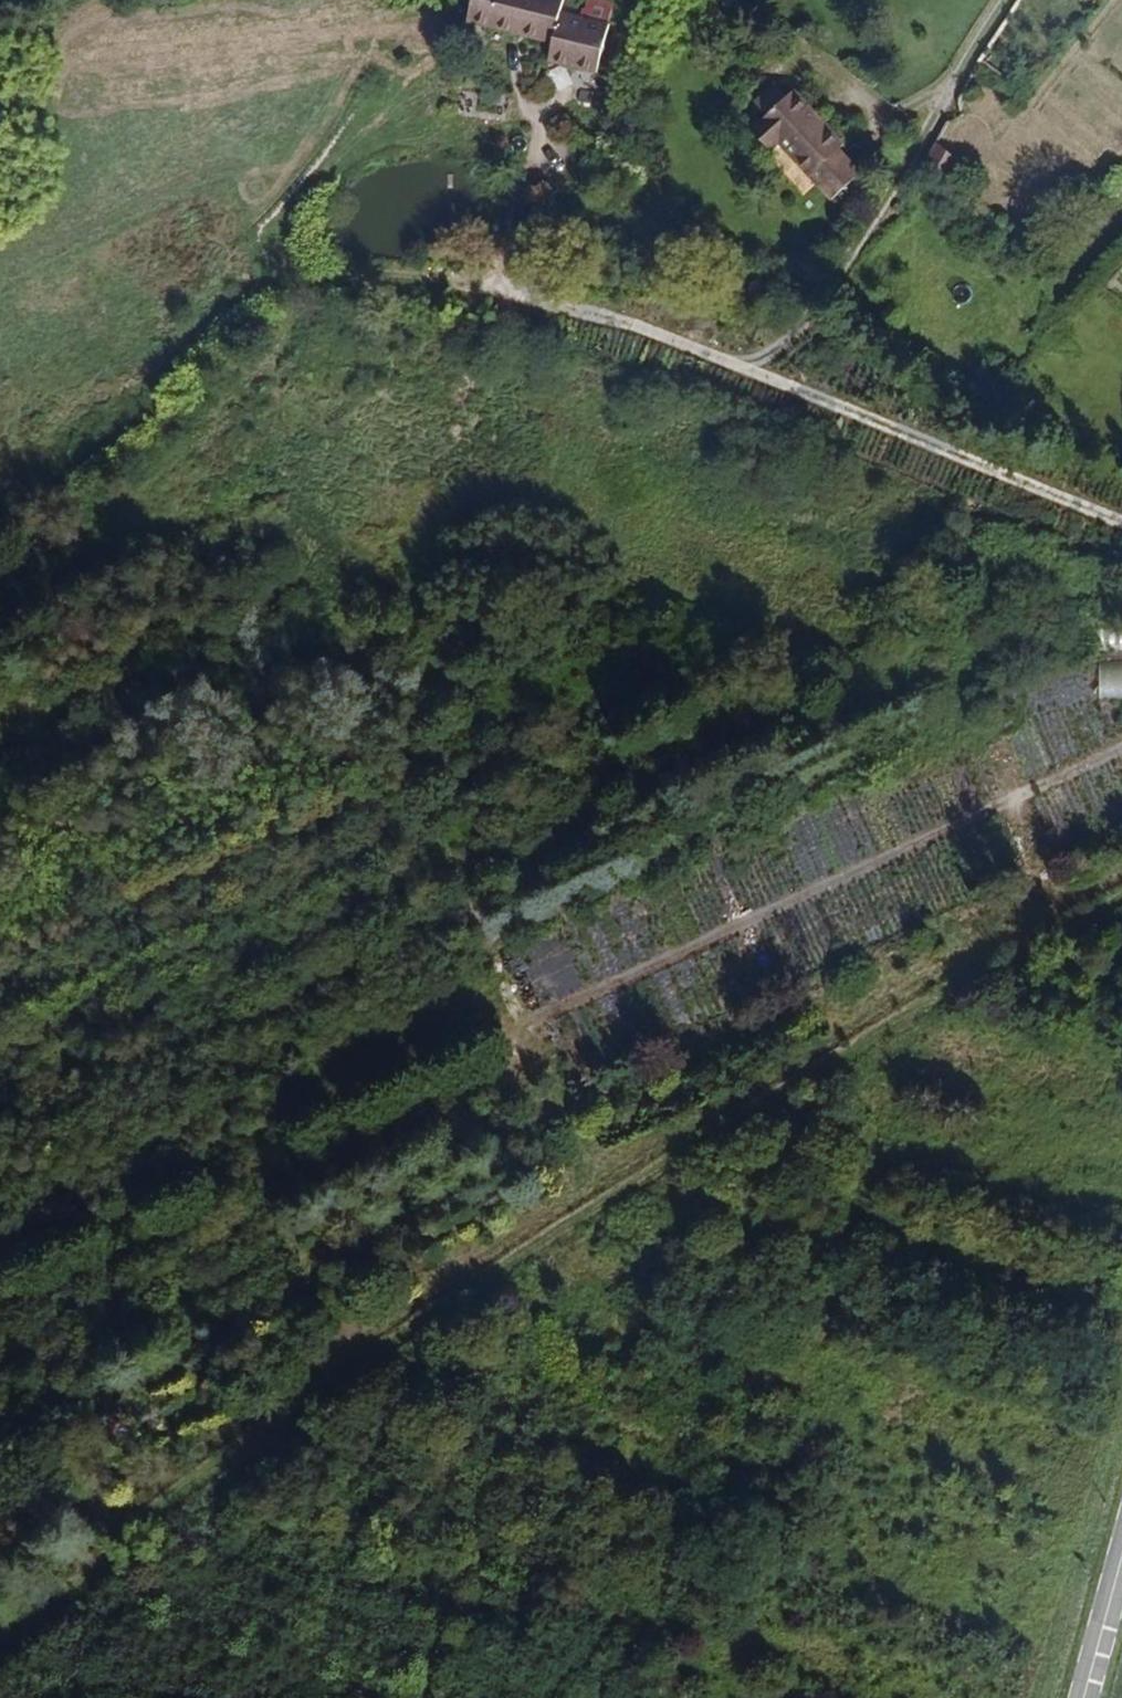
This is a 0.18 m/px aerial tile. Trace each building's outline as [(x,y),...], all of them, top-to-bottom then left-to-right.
[(523,0),(462,0),(460,25),(522,29),(523,0)] [(601,2),(573,0),(523,0),(522,29),(548,32),(548,47),(598,51),(601,2)] [(762,112),(783,93),(773,82),(752,101),(762,112)] [(846,148),(795,93),(753,134),(771,154),(781,145),(835,202),(862,178),(840,155),(846,148)] [(959,168),(936,150),(924,173),(949,193),(959,168)] [(1120,641),(1106,681),(1121,687),(1121,641),(1120,641)]
